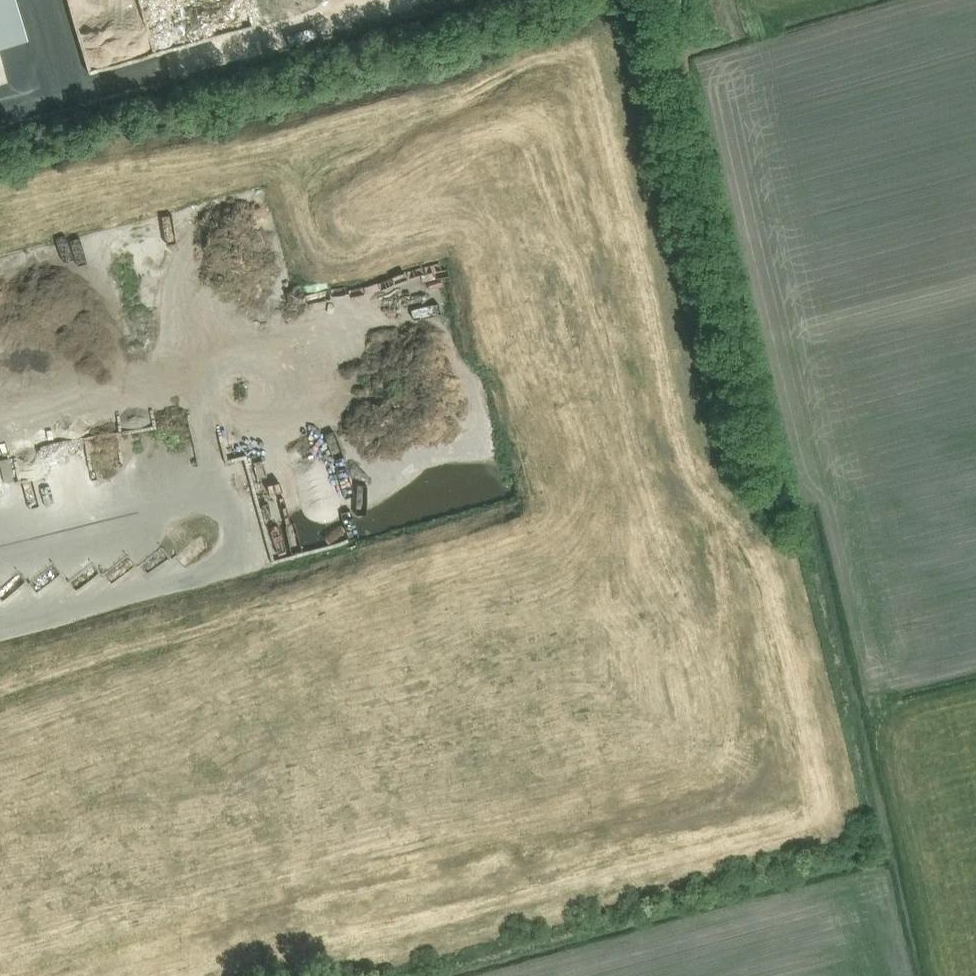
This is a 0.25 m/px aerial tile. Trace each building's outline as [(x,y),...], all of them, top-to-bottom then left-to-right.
[(26,38),(15,0),(0,0),(0,46),(26,38)]
